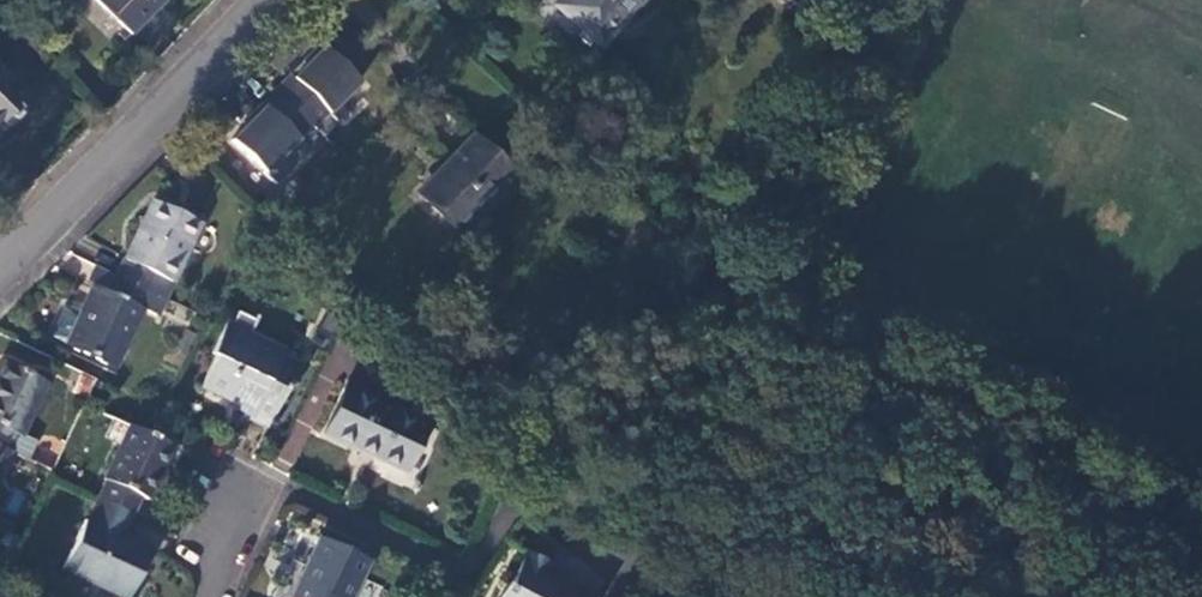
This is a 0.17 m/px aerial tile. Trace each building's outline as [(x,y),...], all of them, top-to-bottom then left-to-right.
[(130,35),(164,0),(94,0),(130,35)] [(556,6),(580,27),(579,29),(598,47),(640,0),(561,0),(556,6)] [(359,83),(319,44),(274,89),(317,131),(323,137),(337,122),(329,114),(359,83)] [(33,101),(0,69),(0,134),(33,101)] [(317,131),(274,89),(247,116),(251,120),(231,140),(276,185),(308,150),(303,146),(317,131)] [(472,135),(440,169),(445,174),(421,199),(456,233),(513,174),(472,135)] [(124,261),(117,277),(163,300),(171,283),(199,224),(153,201),(124,261)] [(96,267),(88,283),(93,286),(109,293),(117,277),(96,267)] [(63,307),(49,337),(65,344),(65,346),(114,369),(142,309),(156,315),(163,300),(117,277),(109,293),(93,286),(79,314),(63,307)] [(236,311),(231,323),(226,321),(210,354),(214,356),(200,385),(230,399),(232,395),(237,398),(232,409),(267,426),(301,356),(250,331),(255,321),(236,311)] [(9,451),(16,435),(20,437),(21,435),(46,383),(0,360),(0,447),(9,451)] [(345,381),(321,433),(406,473),(428,427),(381,404),(383,399),(345,381)] [(279,456),(292,463),(309,430),(297,424),(279,456)] [(174,447),(130,426),(104,480),(107,481),(97,500),(131,516),(141,496),(148,500),(174,447)] [(36,442),(21,435),(20,437),(16,435),(9,451),(28,460),(36,442)] [(9,451),(0,447),(0,468),(9,451)] [(131,516),(97,500),(87,522),(84,521),(61,569),(118,596),(128,596),(150,553),(121,539),(131,516)] [(290,596),(350,596),(367,562),(318,538),(290,596)] [(576,586),(574,590),(564,585),(567,580),(548,570),(550,565),(526,552),(508,586),(504,584),(497,596),(597,596),(576,586)]
